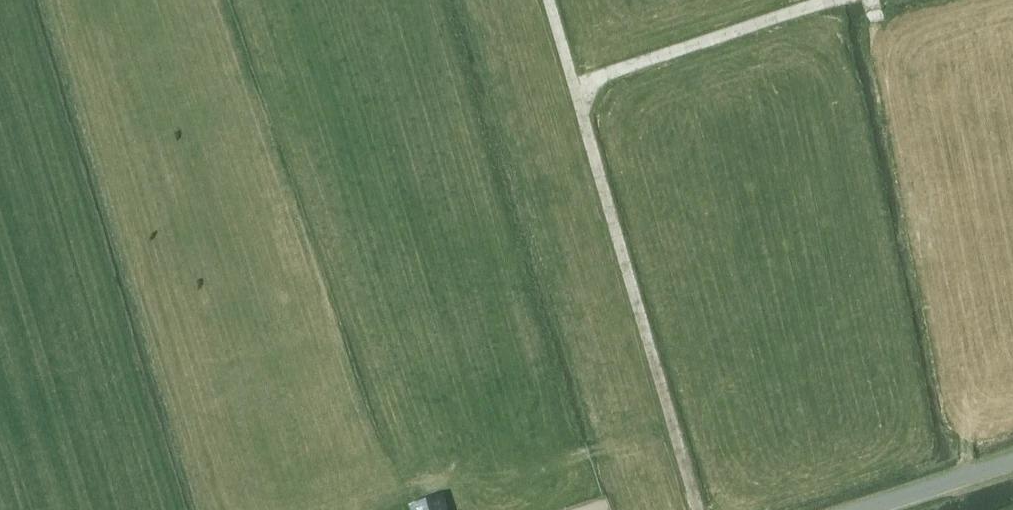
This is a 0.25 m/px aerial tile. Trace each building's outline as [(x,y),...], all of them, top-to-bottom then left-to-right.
[(446,492),(409,503),(411,509),(451,509),(446,492)]
